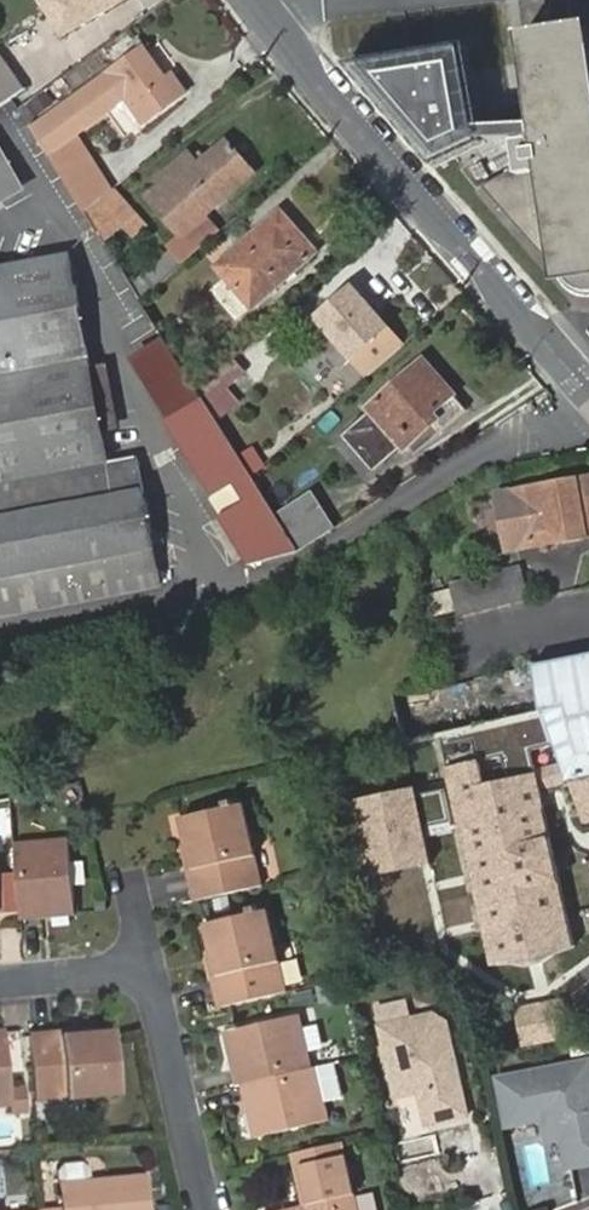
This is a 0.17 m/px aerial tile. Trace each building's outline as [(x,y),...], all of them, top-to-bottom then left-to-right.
[(72,33),(124,0),(51,0),(72,33)] [(566,31),(581,30),(576,27),(568,25),(561,26),(556,25),(551,26),(546,27),(539,28),(533,30),(527,32),(521,37),(541,34),(566,31)] [(508,218),(533,235),(539,239),(542,243),(545,246),(548,250),(550,254),(552,259),(553,266),(555,272),(556,276),(558,280),(561,283),(564,286),(567,288),(573,291),(577,292),(582,293),(587,291),(588,291),(588,153),(572,155),(570,140),(588,132),(588,89),(581,30),(566,31),(541,34),(521,37),(533,121),(535,135),(535,137),(536,146),(523,147),(526,162),(515,167),(479,184),(508,218)] [(461,44),(340,63),(430,168),(480,144),(480,142),(477,129),(461,44)] [(143,49),(33,130),(51,157),(88,214),(113,191),(78,135),(126,99),(143,124),(184,92),(173,76),(165,81),(143,49)] [(14,99),(26,90),(0,50),(0,108),(14,99)] [(31,120),(55,100),(45,87),(20,107),(31,120)] [(535,135),(533,121),(477,129),(480,142),(535,135)] [(570,140),(572,155),(588,153),(588,132),(570,140)] [(512,139),(515,167),(526,162),(523,147),(536,146),(535,137),(512,139)] [(200,168),(193,160),(190,157),(159,183),(162,187),(148,200),(180,234),(252,172),(238,153),(240,149),(236,146),(232,147),(229,144),(208,161),(200,168)] [(17,183),(0,152),(0,192),(17,183)] [(201,154),(193,160),(200,168),(208,161),(201,154)] [(295,243),(303,237),(280,211),(217,266),(227,279),(213,291),(238,320),(309,259),(295,243)] [(508,218),(550,265),(552,275),(555,281),(559,287),(566,293),(570,296),(575,296),(581,297),(588,296),(588,291),(587,291),(582,293),(577,292),(573,291),(567,288),(564,286),(561,283),(558,280),(556,276),(555,272),(553,266),(552,259),(550,254),(548,250),(545,246),(542,243),(539,239),(533,235),(508,218)] [(316,253),(303,237),(295,243),(309,259),(316,253)] [(0,268),(0,615),(160,584),(136,456),(108,461),(68,255),(51,258),(0,268)] [(369,377),(406,347),(389,328),(354,287),(318,319),(353,359),(369,377)] [(237,358),(214,379),(226,393),(249,372),(237,358)] [(435,381),(440,378),(424,359),(368,409),(371,413),(343,438),(376,472),(403,447),(405,449),(433,424),(441,433),(466,410),(455,396),(451,400),(435,381)] [(441,376),(440,378),(435,381),(451,400),(455,396),(457,395),(441,376)] [(226,393),(214,379),(200,391),(213,404),(226,393)] [(250,567),(299,552),(276,515),(252,477),(203,399),(167,424),(225,516),(220,519),(250,567)] [(263,468),(252,477),(276,515),(289,508),(263,468)] [(537,538),(581,530),(582,536),(583,538),(588,537),(588,479),(527,492),(537,538)] [(537,538),(527,492),(497,497),(507,550),(539,544),(537,538)] [(276,515),(299,552),(335,529),(322,511),(302,522),(292,506),(289,508),(276,515)] [(581,530),(537,538),(539,544),(582,536),(581,530)] [(461,616),(532,600),(525,569),(454,585),(461,616)] [(534,663),(543,715),(567,780),(588,776),(588,653),(534,663)] [(464,756),(459,733),(440,736),(451,791),(458,822),(489,966),(515,963),(528,967),(537,964),(552,954),(575,947),(542,807),(534,809),(528,786),(492,795),(482,755),(480,754),(464,756)] [(567,780),(583,826),(588,824),(588,776),(567,780)] [(537,784),(528,786),(534,809),(542,807),(537,784)] [(412,787),(350,801),(369,884),(435,869),(426,830),(458,822),(451,791),(415,799),(412,787)] [(189,870),(195,904),(264,889),(248,806),(241,807),(241,804),(233,806),(234,808),(184,818),(190,844),(195,869),(189,870)] [(66,834),(11,838),(18,909),(45,907),(45,913),(73,911),(66,834)] [(184,845),(189,870),(195,869),(190,844),(184,845)] [(18,909),(18,916),(45,913),(45,907),(18,909)] [(213,976),(219,1010),(289,995),(273,914),(268,915),(266,910),(258,911),(260,917),(209,927),(215,952),(220,975),(213,976)] [(220,975),(215,952),(208,953),(213,976),(220,975)] [(557,999),(523,1009),(533,1043),(567,1034),(557,999)] [(405,1003),(377,1009),(382,1027),(394,1082),(412,1077),(417,1080),(428,1126),(469,1116),(448,1022),(435,1014),(409,1021),(405,1003)] [(238,1060),(242,1086),(248,1084),(313,1070),(301,1019),(226,1036),(232,1062),(238,1060)] [(62,1031),(29,1033),(35,1103),(118,1097),(111,1032),(86,1035),(62,1036),(62,1031)] [(232,1062),(237,1087),(242,1086),(238,1060),(232,1062)] [(504,1081),(513,1128),(550,1121),(555,1142),(576,1139),(582,1168),(588,1167),(588,1065),(504,1081)] [(252,1102),(322,1089),(317,1069),(313,1070),(248,1084),(252,1102)] [(242,1086),(247,1103),(252,1102),(248,1084),(242,1086)] [(329,1116),(322,1089),(252,1102),(253,1108),(248,1108),(255,1139),(323,1124),(329,1116)] [(289,1152),(301,1203),(275,1209),(356,1209),(339,1141),(289,1152)] [(498,1152),(463,1160),(470,1195),(505,1188),(498,1152)] [(149,1178),(63,1185),(65,1209),(56,1209),(151,1209),(149,1178)]
